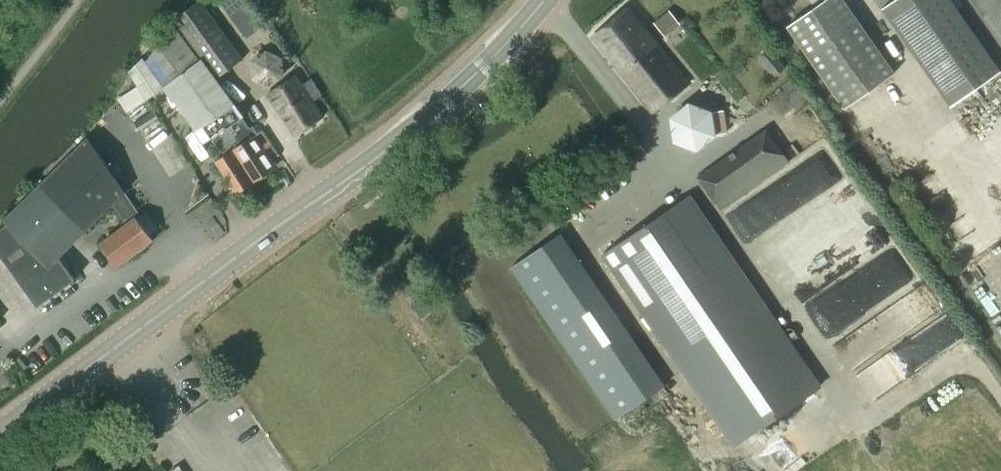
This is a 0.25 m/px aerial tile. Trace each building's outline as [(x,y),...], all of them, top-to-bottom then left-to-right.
[(184,36),(216,78),(242,59),(198,0),(171,20),(184,36)] [(227,12),(246,37),(265,23),(248,0),(244,0),(227,12)] [(844,109),(893,75),(841,0),(825,0),(786,27),(844,109)] [(949,2),(948,0),(895,0),(881,10),(950,109),(1000,74),(949,2)] [(1000,44),(1000,0),(971,0),(1000,44)] [(652,112),(687,83),(626,8),(591,37),(652,112)] [(233,106),(172,25),(145,61),(142,57),(127,71),(137,86),(146,100),(168,84),(199,128),(233,106)] [(266,49),(250,59),(252,78),(269,86),(284,75),(282,56),(266,49)] [(773,78),(784,68),(769,51),(758,61),(773,78)] [(293,136),(321,117),(311,101),(320,96),(310,80),(302,85),(296,75),(266,94),(293,136)] [(146,100),(137,86),(117,98),(126,112),(146,100)] [(689,104),(671,118),(674,141),(696,149),(714,134),(726,133),(722,110),(710,112),(689,104)] [(233,106),(199,128),(204,134),(207,131),(210,136),(211,135),(213,136),(227,126),(238,145),(233,150),(253,181),(272,168),(252,137),(257,133),(251,126),(249,127),(242,118),(233,106)] [(211,135),(210,136),(224,155),(214,161),(234,193),(253,181),(233,150),(238,145),(227,126),(213,136),(211,135)] [(764,130),(696,177),(720,210),(789,161),(765,128),(764,130)] [(81,231),(110,202),(124,221),(100,241),(116,263),(150,237),(133,216),(138,212),(85,136),(0,218),(4,223),(0,226),(0,254),(36,304),(74,277),(57,255),(81,231)] [(732,447),(821,386),(690,193),(601,254),(732,447)] [(560,233),(510,266),(613,419),(663,385),(560,233)]
